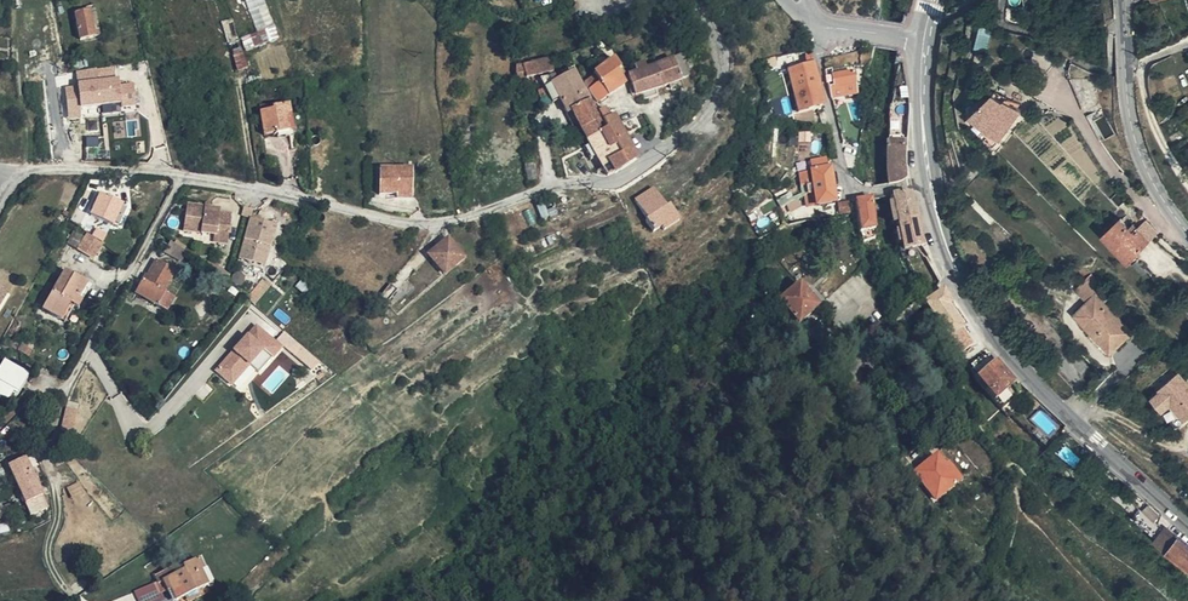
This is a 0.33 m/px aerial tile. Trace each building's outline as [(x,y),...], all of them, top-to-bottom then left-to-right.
[(267,0),(248,0),(258,31),(242,36),(246,48),(279,38),(267,0)] [(108,38),(102,10),(91,12),(91,16),(85,17),(90,41),(108,38)] [(978,43),(990,46),(996,25),(984,22),(978,43)] [(550,55),(515,62),(515,68),(524,66),(526,74),(553,68),(550,55)] [(597,69),(599,72),(607,90),(625,77),(617,67),(621,64),(614,56),(597,69)] [(674,57),(629,71),(634,91),(679,77),(674,57)] [(800,70),(813,67),(811,58),(798,61),(800,70)] [(579,79),(575,62),(558,69),(561,78),(558,80),(556,77),(544,84),(553,100),(564,94),(562,88),(579,79)] [(626,76),(621,64),(617,67),(625,77),(626,76)] [(823,107),(813,67),(800,70),(793,72),(802,112),(823,107)] [(96,69),(79,71),(81,86),(68,87),(71,117),(82,116),(81,106),(122,101),(123,105),(135,103),(133,85),(119,87),(119,81),(98,83),(96,69)] [(834,95),(858,91),(855,70),(850,71),(850,69),(846,69),(846,72),(835,73),(836,84),(832,84),(834,95)] [(607,90),(599,72),(586,81),(597,98),(607,90)] [(1107,103),(1100,77),(1076,79),(1093,114),(1107,103)] [(1003,150),(1004,149),(1027,107),(1002,91),(976,120),(1003,150)] [(595,111),(589,98),(573,105),(589,137),(598,132),(601,138),(609,134),(595,111)] [(678,102),(663,105),(664,114),(680,112),(678,102)] [(286,114),(273,115),(277,138),(304,135),(303,120),(307,120),(305,106),(286,108),(286,114)] [(625,133),(612,111),(609,114),(603,106),(595,111),(609,134),(601,138),(605,149),(615,144),(613,140),(625,133)] [(644,128),(632,134),(636,142),(648,135),(644,128)] [(598,132),(589,137),(591,141),(597,153),(598,153),(605,149),(601,138),(598,132)] [(613,140),(615,144),(620,152),(631,145),(625,133),(613,140)] [(605,149),(613,170),(627,163),(620,152),(615,144),(605,149)] [(889,163),(906,163),(905,147),(888,146),(889,163)] [(605,149),(598,153),(607,171),(607,172),(613,170),(605,149)] [(835,181),(830,158),(812,161),(812,165),(807,166),(811,192),(818,191),(836,189),(835,181)] [(889,163),(890,182),(891,182),(899,181),(907,175),(906,163),(889,163)] [(420,173),(388,173),(387,199),(403,199),(420,198),(420,173)] [(671,204),(668,206),(656,186),(636,198),(656,230),(663,225),(666,229),(681,219),(671,204)] [(838,206),(836,189),(818,191),(820,208),(838,206)] [(911,196),(899,198),(905,224),(923,222),(923,221),(919,199),(917,196),(911,196)] [(559,212),(555,197),(546,199),(551,214),(559,212)] [(546,199),(537,202),(541,216),(551,214),(546,199)] [(879,228),(881,230),(883,229),(878,200),(864,203),(869,231),(879,228)] [(121,230),(132,211),(111,201),(100,220),(121,230)] [(226,233),(241,234),(242,215),(229,214),(229,210),(221,210),(205,208),(197,207),(194,233),(226,236),(226,233)] [(136,213),(132,211),(121,230),(126,232),(136,213)] [(1110,232),(1124,247),(1130,241),(1141,254),(1158,236),(1142,219),(1136,225),(1127,214),(1110,232)] [(261,220),(249,260),(274,268),(288,227),(261,220)] [(923,222),(905,224),(908,239),(926,235),(923,222)] [(78,246),(85,233),(76,228),(69,242),(78,246)] [(869,231),(872,242),(880,248),(885,248),(880,234),(881,230),(879,228),(869,231)] [(240,247),(241,234),(226,233),(226,236),(225,246),(240,247)] [(926,235),(908,239),(910,251),(928,247),(926,235)] [(113,249),(98,237),(88,252),(103,263),(113,249)] [(450,237),(431,252),(447,272),(466,257),(450,237)] [(1130,241),(1124,247),(1136,260),(1141,254),(1130,241)] [(189,265),(194,255),(178,243),(171,254),(189,265)] [(163,311),(172,298),(173,295),(171,294),(181,275),(164,265),(153,287),(149,284),(142,298),(163,311)] [(74,279),(62,299),(80,310),(84,304),(88,306),(96,292),(74,279)] [(2,322),(7,313),(9,315),(22,297),(0,281),(0,321),(2,322)] [(403,289),(393,300),(398,305),(408,295),(403,289)] [(812,291),(794,308),(815,330),(832,312),(812,291)] [(1076,312),(1113,351),(1134,330),(1097,292),(1076,312)] [(934,299),(928,301),(926,303),(960,354),(970,347),(944,309),(951,305),(944,294),(934,299)] [(182,304),(172,298),(163,311),(175,318),(180,309),(182,304)] [(80,310),(62,299),(56,310),(65,316),(63,321),(70,325),(80,310)] [(65,316),(56,310),(53,316),(63,321),(65,316)] [(257,324),(218,369),(233,382),(250,363),(259,371),(282,346),(257,324)] [(825,324),(818,331),(836,350),(844,341),(834,327),(830,329),(825,324)] [(990,355),(972,370),(997,400),(1013,386),(990,355)] [(6,402),(10,406),(32,381),(16,367),(0,385),(0,408),(6,402)] [(1187,417),(1187,378),(1181,370),(1160,387),(1162,389),(1155,395),(1166,408),(1175,401),(1187,417)] [(68,407),(63,428),(73,431),(78,409),(68,407)] [(20,486),(37,479),(28,456),(11,463),(20,486)] [(935,458),(915,476),(937,500),(958,480),(948,466),(945,469),(935,458)] [(49,507),(37,479),(20,486),(32,514),(49,507)] [(1168,549),(1187,564),(1187,546),(1178,538),(1168,549)] [(207,557),(175,572),(177,576),(170,579),(173,588),(178,587),(184,600),(217,586),(209,572),(213,570),(207,557)]
